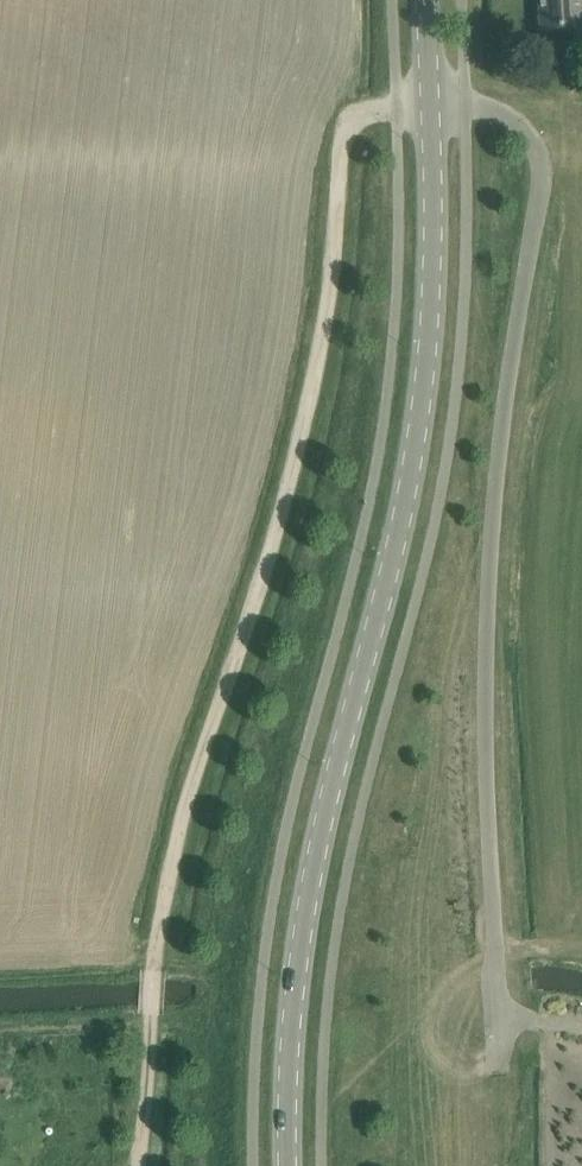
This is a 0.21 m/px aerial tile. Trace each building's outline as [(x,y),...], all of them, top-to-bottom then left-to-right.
[(564,31),(581,30),(581,17),(581,0),(541,0),(542,8),(539,8),(541,32),(564,31)]
